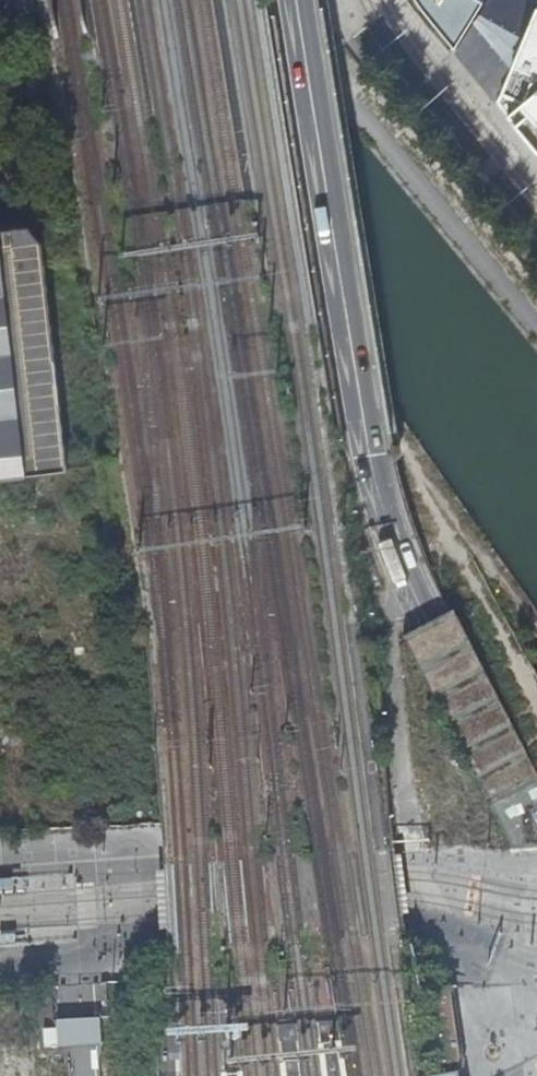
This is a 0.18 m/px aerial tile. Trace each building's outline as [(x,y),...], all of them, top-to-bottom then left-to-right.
[(430,22),(454,52),(457,47),(483,5),(475,0),(416,0),(430,22)] [(498,97),(536,5),(536,1),(536,0),(485,0),(457,47),(473,68),(498,97)] [(498,97),(536,144),(536,5),(498,97)] [(463,1060),(452,989),(427,993),(431,1014),(439,1075),(466,1075),(463,1060)]
